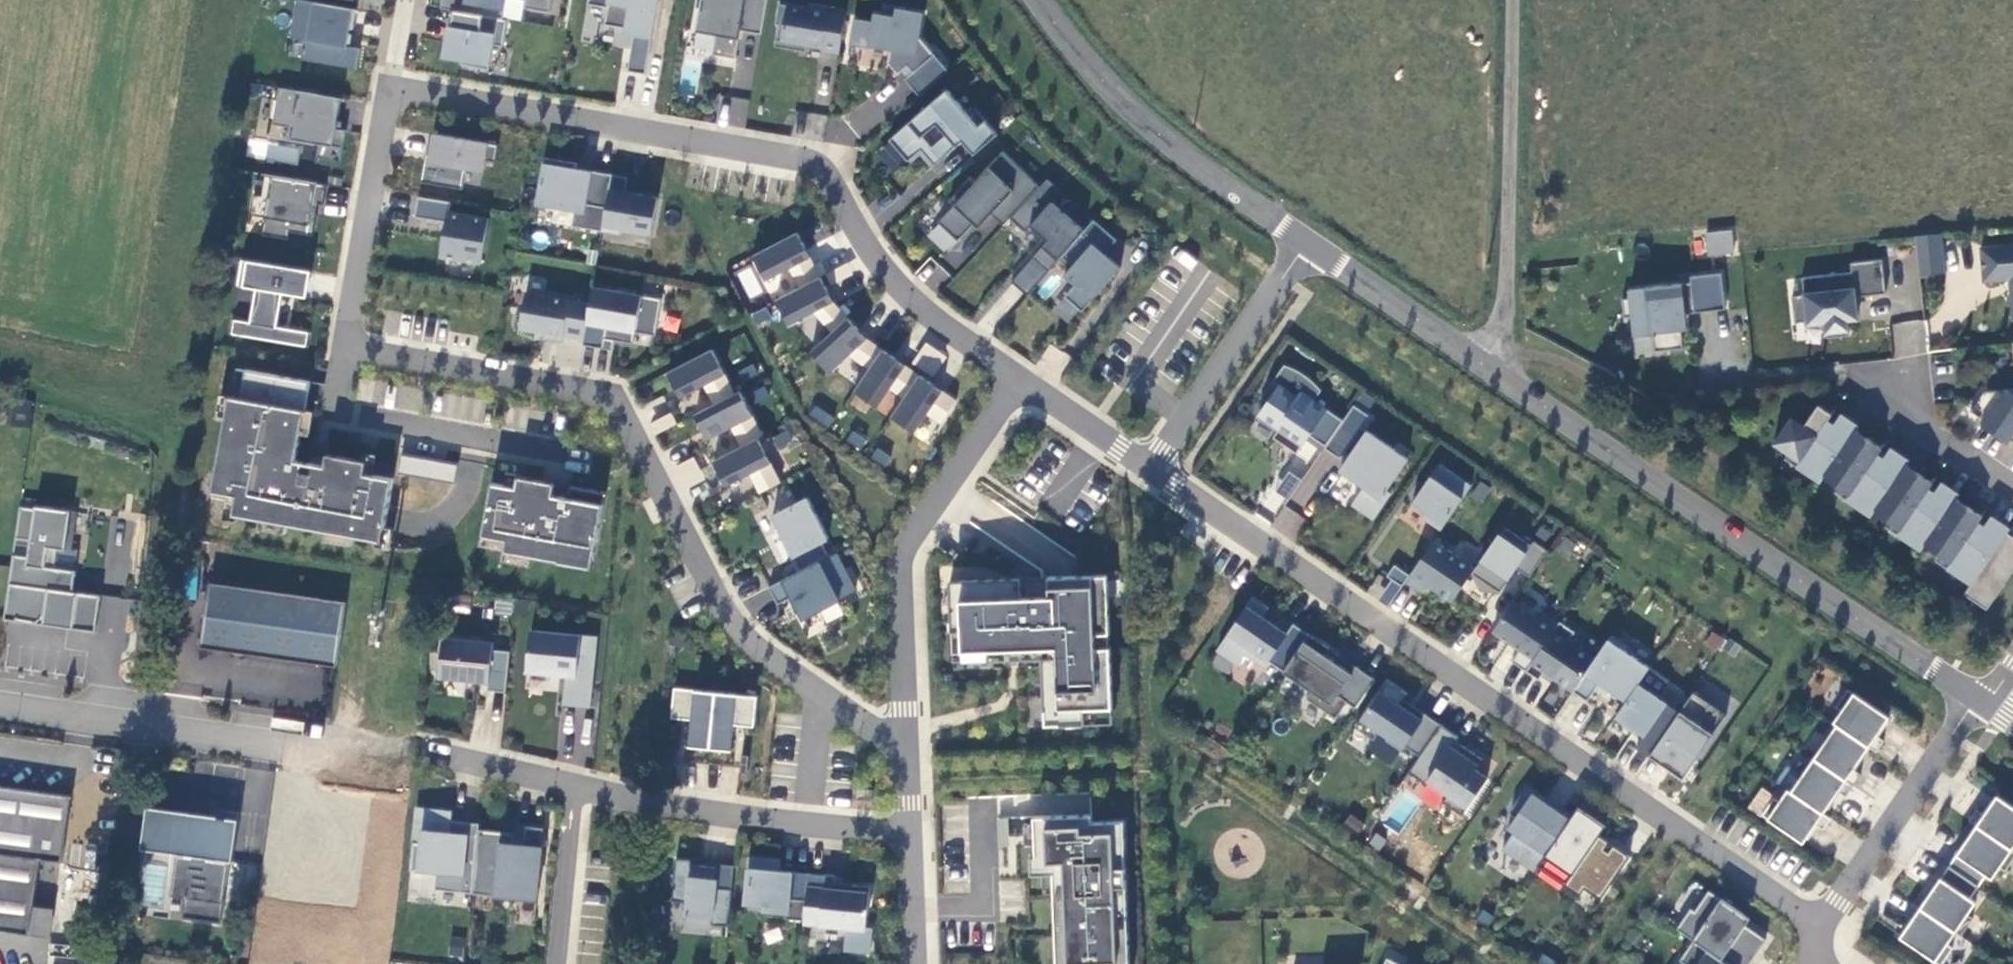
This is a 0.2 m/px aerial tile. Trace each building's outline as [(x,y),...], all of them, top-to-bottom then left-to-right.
[(442,10),(455,12),(452,29),(449,29),(444,59),(464,63),(463,67),(491,72),(495,47),(504,49),(509,21),(504,20),(507,0),(444,0),(442,10)] [(526,10),(550,14),(553,0),(527,0),(526,10)] [(589,5),(609,8),(606,25),(627,29),(626,34),(634,36),(629,73),(647,75),(659,0),(590,0),(589,5)] [(697,34),(717,38),(713,58),(737,62),(742,34),(763,37),(769,0),(703,0),(697,34)] [(356,32),(359,12),(300,2),(294,40),(310,43),(307,62),(360,71),(363,51),(350,49),(353,31),(356,32)] [(810,12),(780,7),(777,28),(780,29),(776,50),(808,55),(809,50),(823,52),(822,55),(840,57),(848,15),(811,8),(810,12)] [(876,23),(856,20),(852,46),(872,50),(873,46),(892,50),(890,64),(900,75),(909,67),(915,73),(907,80),(921,97),(950,72),(921,37),(924,15),(886,8),(885,17),(877,15),(876,23)] [(344,101),(282,91),(276,127),(293,130),(292,141),(322,146),(320,164),(343,168),(349,133),(339,131),(344,101)] [(970,115),(949,91),(891,141),(910,163),(923,151),(937,167),(965,142),(976,156),(1000,136),(977,109),(970,115)] [(746,126),(748,98),(730,97),(728,124),(746,126)] [(251,136),(248,155),(297,165),(301,146),(251,136)] [(500,147),(435,136),(432,157),(431,164),(426,164),(423,184),(464,191),(467,171),(485,174),(487,163),(497,164),(500,147)] [(1041,188),(1005,154),(977,184),(972,180),(952,202),(956,206),(940,223),(960,242),(977,224),(973,220),(977,216),(986,224),(993,215),(1006,227),(1012,219),(1028,233),(1033,227),(1049,242),(1013,283),(1030,296),(1064,258),(1075,267),(1067,276),(1078,286),(1068,297),(1084,312),(1123,268),(1107,255),(1119,240),(1096,220),(1086,231),(1054,203),(1064,192),(1049,179),(1041,188)] [(578,165),(545,160),(538,206),(576,212),(574,228),(621,236),(622,231),(654,236),(659,199),(627,194),(629,179),(594,173),(593,179),(576,177),(578,165)] [(329,188),(265,176),(265,178),(268,178),(264,199),(272,200),(268,219),(265,237),(291,241),(292,235),(316,238),(319,217),(314,216),(316,205),(326,207),(329,188)] [(268,219),(272,200),(264,199),(257,198),(253,217),(268,219)] [(452,205),(420,199),(416,218),(448,224),(442,258),(483,265),(490,221),(450,214),(452,205)] [(1702,234),(1707,257),(1736,251),(1731,228),(1702,234)] [(1939,232),(1914,235),(1915,245),(1940,242),(1939,232)] [(835,303),(799,234),(755,256),(768,281),(792,269),(802,288),(778,301),(791,326),(816,312),(834,333),(813,353),(832,373),(851,356),(872,370),(857,392),(880,407),(893,389),(907,399),(895,417),(917,433),(929,415),(944,424),(959,401),(869,340),(835,303)] [(1943,272),(1940,242),(1915,245),(1918,274),(1943,272)] [(1983,285),(2012,281),(2012,282),(2012,248),(1979,251),(1983,285)] [(931,257),(915,273),(933,291),(949,275),(931,257)] [(1802,293),(1789,294),(1793,322),(1821,318),(1824,337),(1849,333),(1847,320),(1857,319),(1854,295),(1886,290),(1881,258),(1849,263),(1851,270),(1799,277),(1802,293)] [(314,274),(252,263),(247,289),(258,290),(253,325),(249,325),(246,338),(308,349),(311,335),(279,330),(285,295),(310,299),(314,274)] [(1725,308),(1721,272),(1689,275),(1690,281),(1629,288),(1630,297),(1621,298),(1623,317),(1632,316),(1634,335),(1651,333),(1654,351),(1682,347),(1680,329),(1685,329),(1682,303),(1692,302),(1694,312),(1725,308)] [(664,301),(595,289),(592,305),(528,295),(522,331),(547,335),(546,341),(565,344),(566,338),(586,342),(585,347),(615,352),(616,342),(635,345),(637,334),(658,338),(664,301)] [(924,342),(911,364),(933,377),(946,355),(924,342)] [(737,395),(714,351),(670,374),(683,399),(706,386),(716,406),(697,416),(710,441),(734,428),(744,448),(716,462),(728,487),(752,475),(762,494),(783,483),(760,439),(765,437),(742,393),(737,395)] [(1297,369),(1287,365),(1276,382),(1282,387),(1262,416),(1282,430),(1279,434),(1287,440),(1285,443),(1300,454),(1312,435),(1328,446),(1325,451),(1326,451),(1328,448),(1343,459),(1347,453),(1353,458),(1343,472),(1367,489),(1356,506),(1375,519),(1393,493),(1389,490),(1410,458),(1365,427),(1372,416),(1357,405),(1346,421),(1329,409),(1325,414),(1313,406),(1324,390),(1316,382),(1307,375),(1297,369)] [(295,461),(310,382),(240,370),(235,398),(223,396),(206,493),(229,498),(226,515),(382,543),(393,480),(360,474),(362,464),(319,456),(318,465),(295,461)] [(1984,395),(1970,415),(2011,442),(2012,439),(2012,391),(1984,395)] [(2012,576),(2012,540),(1994,527),(1990,533),(1979,525),(1983,520),(1944,494),(1940,500),(1929,492),(1933,486),(1893,460),(1890,466),(1878,458),(1882,452),(1843,426),(1839,432),(1828,425),(1832,419),(1818,410),(1801,435),(1788,427),(1774,448),(1975,583),(1965,598),(1988,613),(2012,576)] [(1318,449),(1292,500),(1308,508),(1334,457),(1318,449)] [(397,470),(452,482),(456,465),(401,454),(397,470)] [(693,458),(681,463),(689,482),(701,477),(693,458)] [(1474,486),(1442,464),(1415,504),(1429,513),(1426,519),(1444,531),(1474,486)] [(593,576),(606,491),(568,485),(566,498),(548,496),(550,485),(512,479),(510,488),(486,484),(477,545),(500,548),(498,561),(593,576)] [(832,538),(811,499),(776,517),(783,531),(781,532),(781,533),(783,532),(788,540),(785,541),(794,558),(796,557),(803,570),(801,571),(801,572),(772,587),(781,605),(796,597),(808,620),(809,619),(808,618),(841,601),(842,602),(842,600),(859,591),(839,553),(832,556),(825,542),(832,538)] [(42,506),(27,504),(12,617),(103,629),(107,593),(80,589),(83,568),(62,566),(65,546),(73,547),(79,508),(43,503),(42,506)] [(1282,506),(1273,529),(1296,538),(1305,515),(1282,506)] [(1534,545),(1507,526),(1478,568),(1475,573),(1503,593),(1520,568),(1533,577),(1551,550),(1537,541),(1534,545)] [(1478,568),(1437,541),(1413,576),(1408,582),(1424,593),(1429,585),(1455,602),(1475,573),(1478,568)] [(796,557),(794,558),(801,571),(803,570),(796,557)] [(1413,576),(1398,565),(1390,576),(1396,580),(1406,587),(1408,582),(1413,576)] [(1113,634),(1111,575),(953,582),(956,663),(997,661),(997,651),(1045,649),(1045,659),(1047,712),(1049,712),(1062,711),(1063,724),(1063,726),(1088,725),(1087,710),(1116,709),(1113,648),(1112,648),(1099,649),(1098,635),(1111,634),(1113,634)] [(1406,587),(1396,580),(1381,600),(1392,607),(1406,587)] [(341,601),(205,583),(196,647),(333,665),(341,601)] [(1272,608),(1257,598),(1221,651),(1241,665),(1249,654),(1269,668),(1272,663),(1287,672),(1289,668),(1318,687),(1310,699),(1340,719),(1350,703),(1359,709),(1378,680),(1359,668),(1355,674),(1328,656),(1333,649),(1296,625),(1290,635),(1265,618),(1272,608)] [(1542,618),(1517,601),(1496,631),(1524,650),(1516,662),(1543,680),(1548,672),(1591,701),(1603,683),(1630,701),(1619,717),(1635,728),(1634,730),(1647,738),(1648,737),(1661,745),(1654,756),(1687,778),(1730,715),(1697,692),(1681,716),(1668,707),(1672,701),(1659,692),(1657,694),(1642,684),(1653,667),(1627,650),(1631,645),(1615,634),(1598,659),(1572,641),(1578,632),(1563,621),(1562,624),(1545,613),(1542,618)] [(601,637),(534,630),(530,672),(571,675),(568,706),(594,708),(601,637)] [(1111,634),(1098,635),(1099,649),(1112,648),(1111,634)] [(496,642),(446,638),(443,677),(491,681),(491,690),(510,691),(513,651),(496,650),(496,642)] [(1045,649),(997,651),(997,661),(1045,659),(1045,649)] [(1410,695),(1391,681),(1359,728),(1377,740),(1383,732),(1392,737),(1389,741),(1405,751),(1408,747),(1423,757),(1412,773),(1430,785),(1432,782),(1452,795),(1446,803),(1466,816),(1491,778),(1479,770),(1486,760),(1465,746),(1461,752),(1455,747),(1459,742),(1462,737),(1428,715),(1425,720),(1403,705),(1410,695)] [(761,696),(678,689),(675,718),(696,720),(694,746),(693,746),(692,747),(736,751),(736,750),(734,750),(737,724),(758,726),(761,696)] [(1881,752),(1888,741),(1881,736),(1893,717),(1852,689),(1840,707),(1846,711),(1838,723),(1841,725),(1873,747),(1881,752)] [(1116,709),(1087,710),(1088,725),(1116,724),(1116,709)] [(1062,711),(1049,712),(1049,725),(1063,724),(1062,711)] [(1818,758),(1858,785),(1865,775),(1858,769),(1873,747),(1841,725),(1818,758)] [(1465,746),(1459,742),(1455,747),(1461,752),(1465,746)] [(1828,814),(1843,792),(1850,797),(1858,785),(1818,758),(1795,792),(1828,814)] [(52,860),(73,863),(82,797),(0,786),(0,853),(52,860)] [(1759,787),(1747,809),(1762,817),(1774,795),(1759,787)] [(876,790),(859,788),(858,799),(876,801),(876,790)] [(1778,797),(1766,815),(1807,844),(1820,825),(1827,830),(1835,819),(1828,814),(1795,792),(1792,789),(1784,801),(1778,797)] [(998,817),(1042,814),(1040,793),(997,796),(998,817)] [(1533,797),(1526,793),(1515,809),(1522,814),(1512,829),(1518,833),(1506,850),(1538,871),(1548,857),(1575,875),(1568,885),(1583,896),(1588,889),(1604,900),(1632,858),(1616,847),(1611,854),(1608,851),(1597,844),(1603,836),(1609,826),(1582,807),(1577,815),(1561,805),(1559,808),(1536,793),(1533,797)] [(2001,796),(1989,814),(1981,809),(1973,820),(1981,825),(2012,847),(2012,804),(2001,796)] [(448,810),(420,807),(418,830),(434,831),(432,844),(417,842),(416,842),(414,871),(440,873),(439,890),(540,900),(548,828),(527,826),(526,839),(518,839),(519,833),(482,830),(482,824),(453,822),(452,832),(446,832),(448,810)] [(144,809),(138,851),(174,856),(169,896),(183,898),(180,919),(218,924),(226,862),(229,863),(236,813),(211,810),(210,817),(144,809)] [(454,810),(448,810),(446,832),(452,832),(453,822),(454,810)] [(1038,817),(1038,824),(1039,845),(1040,857),(1034,857),(1035,874),(1047,874),(1057,874),(1058,894),(1059,916),(1068,915),(1069,934),(1060,934),(1061,963),(1133,963),(1132,932),(1123,932),(1121,915),(1131,915),(1129,868),(1121,869),(1119,849),(1128,848),(1127,821),(1095,822),(1095,815),(1038,817)] [(1039,845),(1038,824),(1028,825),(1029,846),(1039,845)] [(1983,887),(1990,875),(1996,880),(2004,867),(2010,872),(2012,867),(2012,847),(1981,825),(1953,867),(1983,887)] [(434,831),(418,830),(417,842),(432,844),(434,831)] [(1613,842),(1603,836),(1597,844),(1608,851),(1613,842)] [(42,937),(45,910),(52,860),(0,853),(0,931),(42,937)] [(790,919),(808,920),(812,874),(782,871),(783,860),(754,857),(749,905),(769,906),(769,911),(791,914),(790,919)] [(695,860),(679,859),(675,901),(690,902),(689,916),(716,919),(716,925),(732,927),(736,890),(720,888),(723,868),(722,868),(695,865),(695,860)] [(736,890),(738,866),(722,865),(722,868),(723,868),(720,888),(736,890)] [(1953,867),(1924,908),(1960,932),(1966,936),(1978,918),(1972,914),(1980,903),(1975,899),(1983,887),(1953,867)] [(838,876),(812,874),(808,920),(807,923),(852,927),(850,950),(873,952),(875,929),(869,928),(874,887),(857,885),(856,891),(838,889),(838,884),(838,876)] [(1057,874),(1047,874),(1047,894),(1058,894),(1057,874)] [(1755,919),(1747,914),(1713,891),(1699,911),(1695,909),(1681,929),(1697,941),(1732,963),(1754,963),(1770,940),(1750,925),(1755,919)] [(254,938),(264,939),(267,898),(257,897),(254,938)] [(1917,903),(1909,914),(1917,919),(1904,938),(1943,963),(1947,963),(1958,948),(1952,944),(1960,932),(1924,908),(1917,903)] [(66,912),(45,910),(42,937),(62,940),(66,912)] [(1068,915),(1059,916),(1060,934),(1069,934),(1068,915)] [(1131,915),(1121,915),(1123,932),(1132,932),(1131,915)] [(1697,941),(1684,960),(1689,963),(1732,963),(1697,941)]
